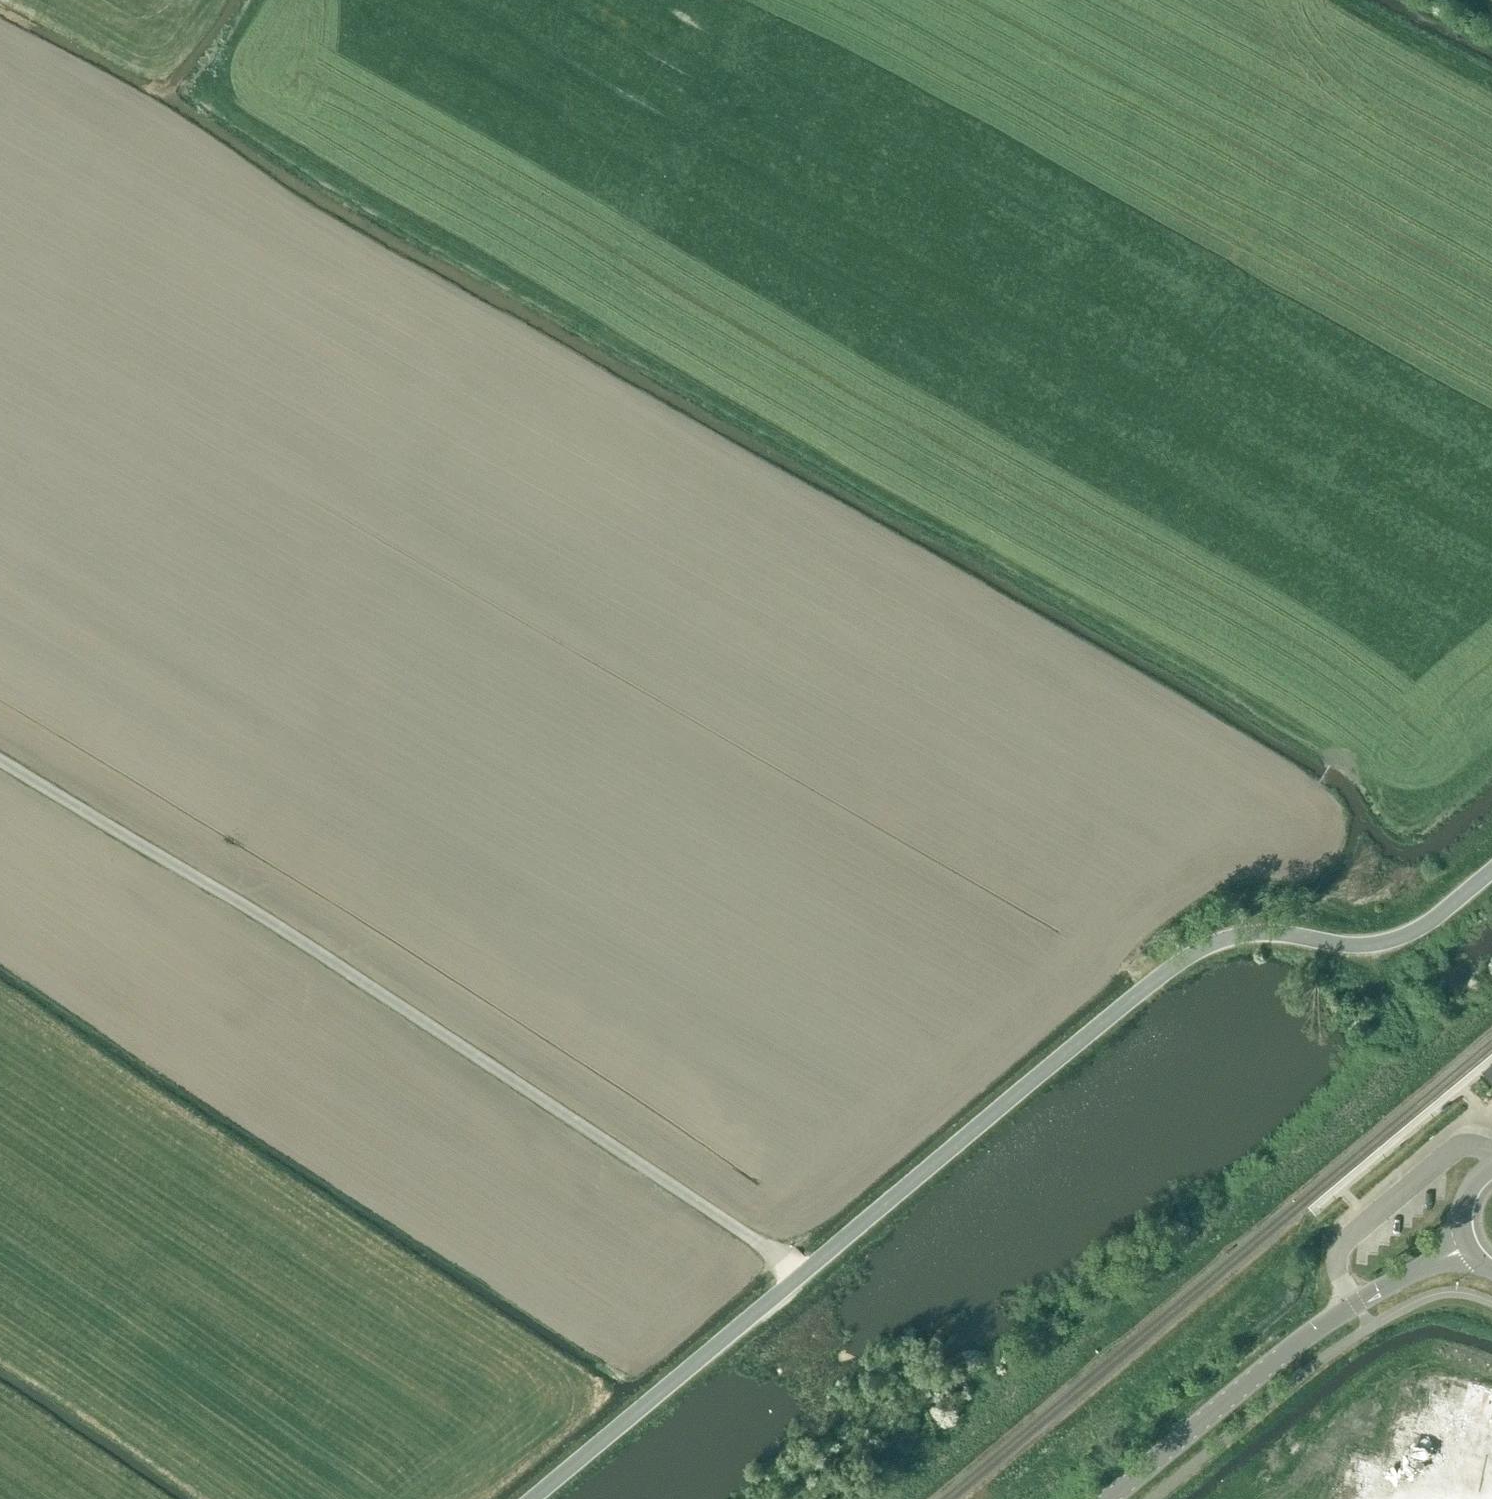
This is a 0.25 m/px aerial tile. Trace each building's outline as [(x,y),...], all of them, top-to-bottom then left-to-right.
[(1483,1063),(1491,1072),(1491,1055),(1483,1063)] [(1468,1378),(1463,1394),(1426,1382),(1403,1459),(1359,1445),(1343,1498),(1491,1498),(1491,1385),(1468,1378)]
